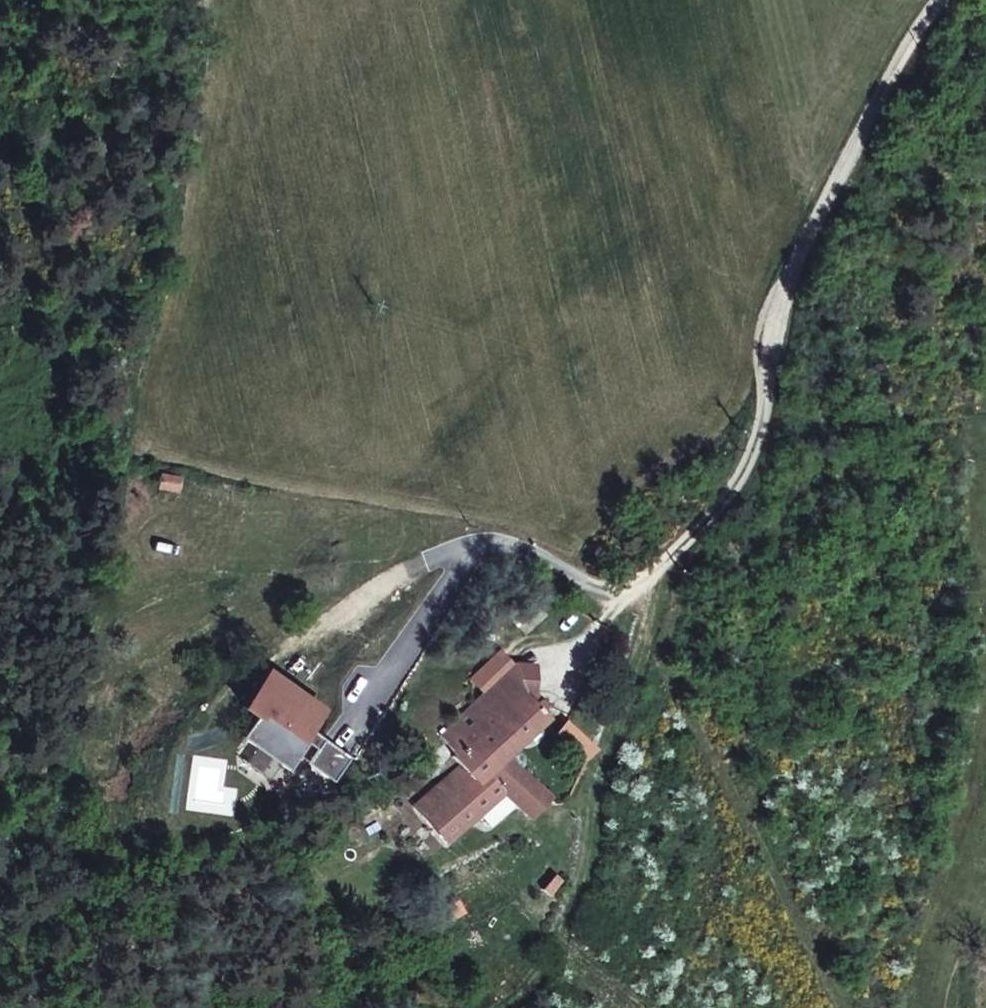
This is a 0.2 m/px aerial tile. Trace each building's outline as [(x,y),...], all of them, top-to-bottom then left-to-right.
[(330,705),(348,676),(291,638),(269,673),(286,684),(290,679),(330,705)] [(533,689),(535,668),(535,663),(516,661),(487,687),(504,706),(521,690),(533,689)] [(499,789),(507,798),(527,777),(517,768),(520,766),(523,764),(525,759),(525,755),(524,750),(521,747),(518,745),(513,744),(543,715),(540,711),(543,708),(536,699),(532,703),(521,690),(504,706),(487,687),(459,714),(457,712),(435,734),(466,772),(472,780),(482,772),(495,786),(499,789)] [(466,772),(420,814),(443,840),(484,803),(469,783),(472,780),(466,772)] [(495,786),(482,772),(472,780),(485,795),(495,786)] [(545,794),(527,777),(507,798),(524,815),(545,794)]
